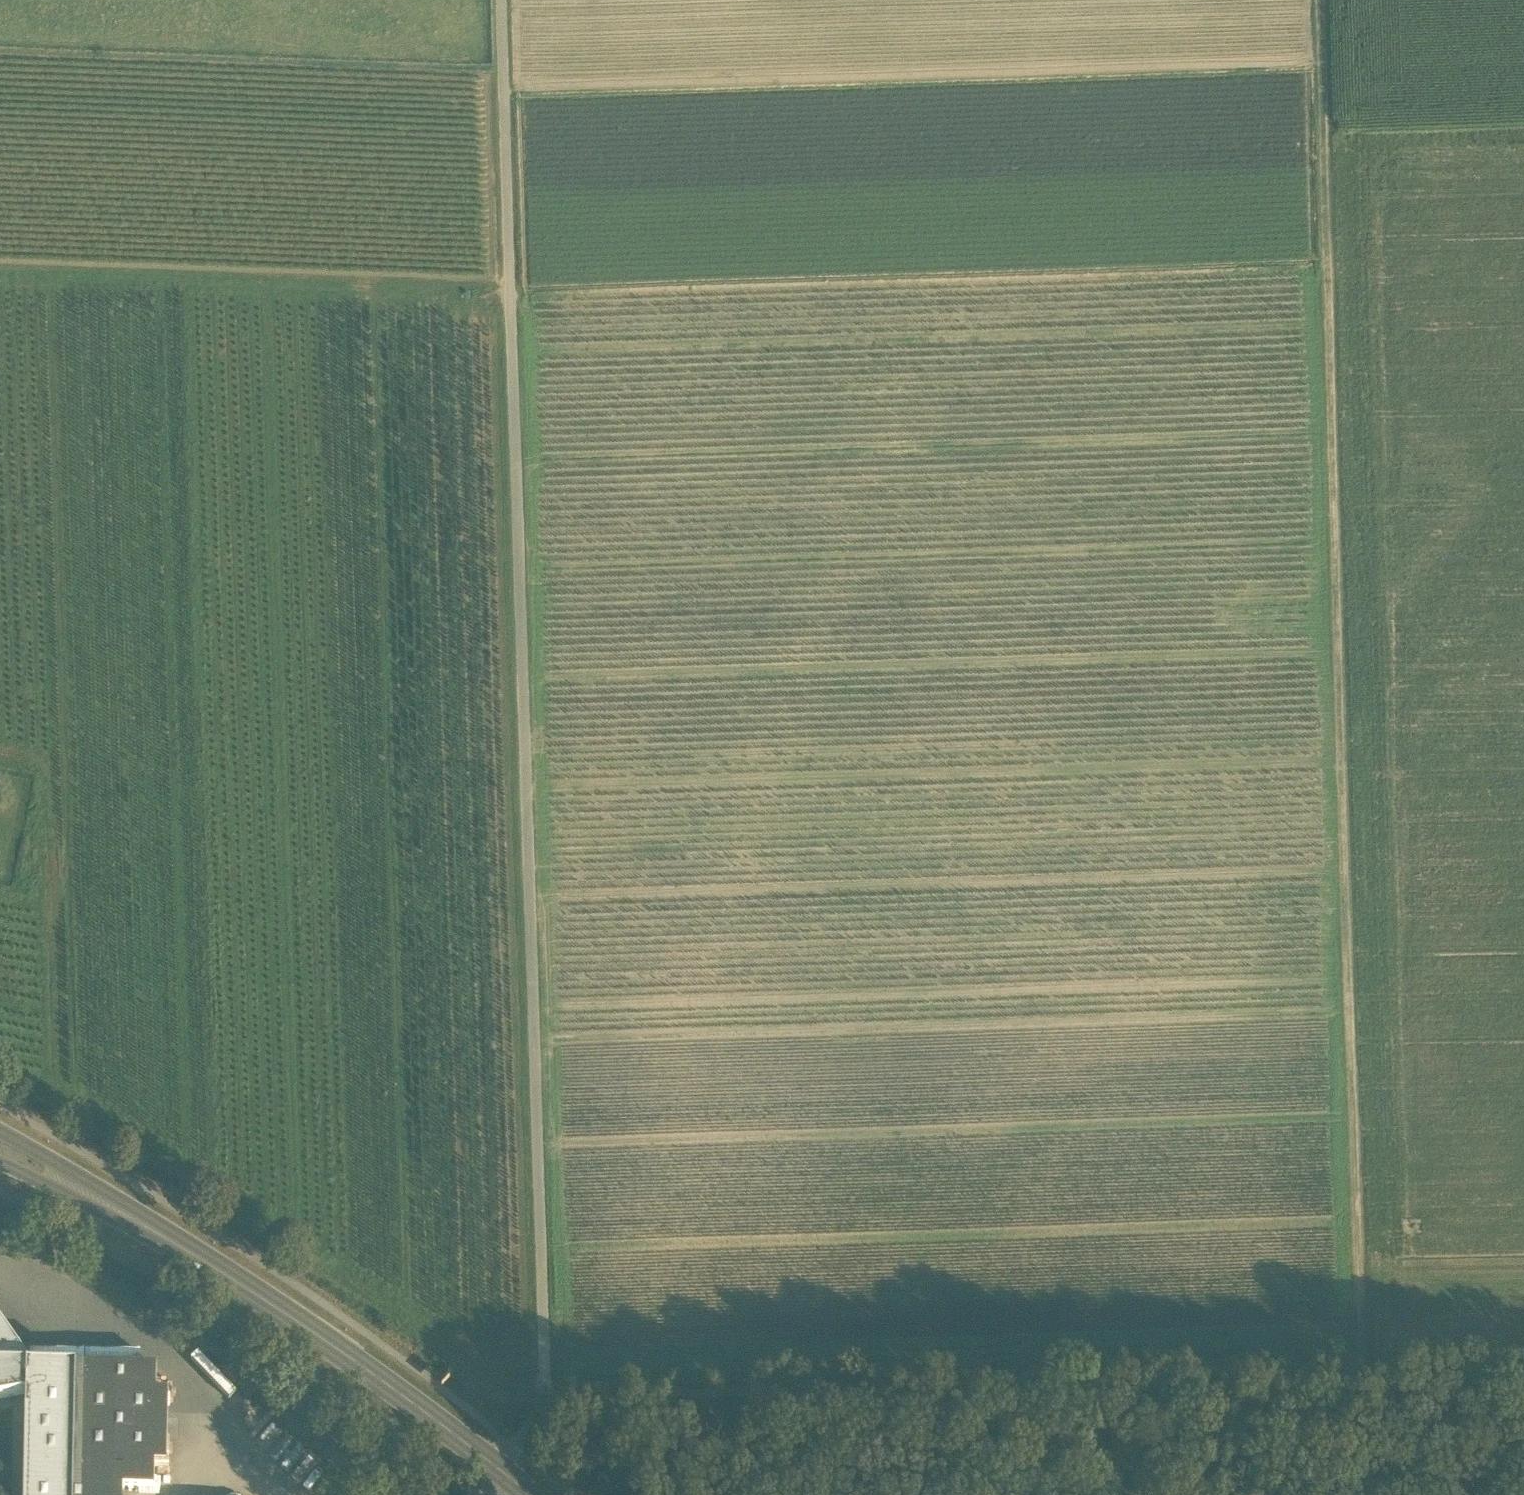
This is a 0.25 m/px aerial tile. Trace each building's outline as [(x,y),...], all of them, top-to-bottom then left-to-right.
[(0,1321),(0,1364),(25,1365),(31,1365),(0,1321)] [(25,1395),(25,1365),(0,1364),(0,1399),(25,1395)] [(74,1366),(31,1365),(25,1365),(25,1395),(23,1494),(71,1494),(74,1366)] [(74,1366),(71,1494),(109,1494),(109,1488),(121,1488),(153,1489),(154,1464),(155,1391),(155,1366),(74,1365),(74,1366)] [(166,1391),(155,1391),(154,1464),(165,1464),(166,1391)]
